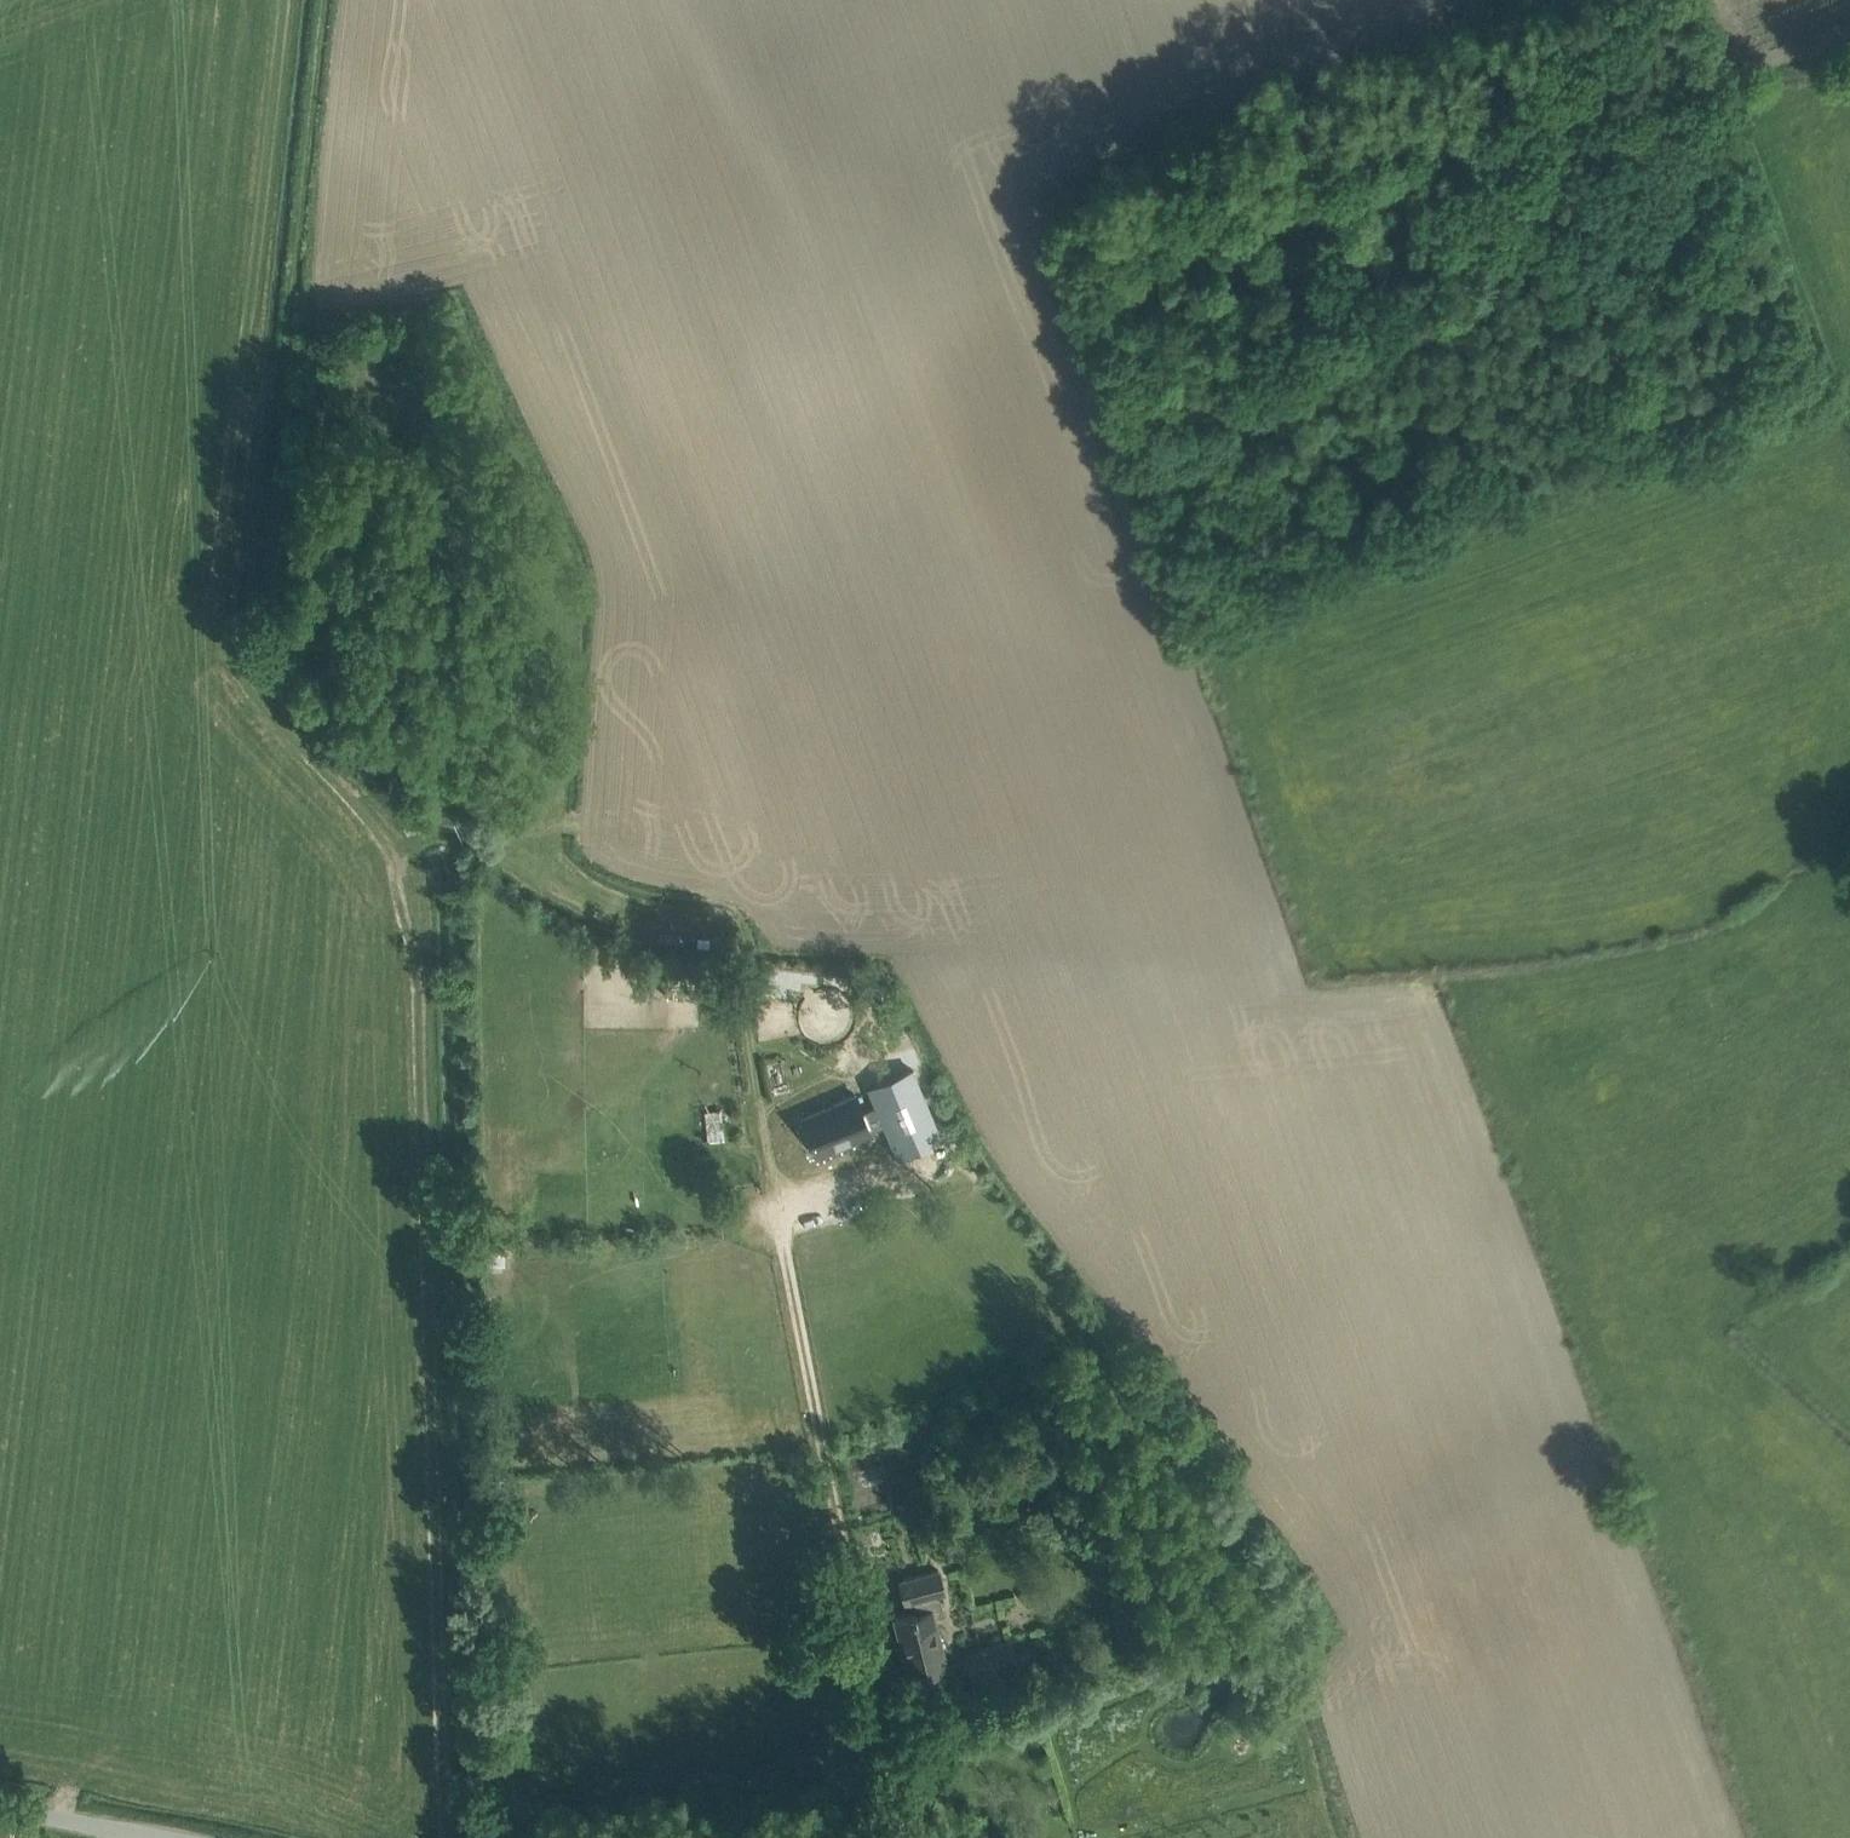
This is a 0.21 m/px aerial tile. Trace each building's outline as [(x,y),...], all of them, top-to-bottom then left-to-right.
[(774,1030),(761,1032),(764,1051),(776,1050),(774,1030)] [(763,1065),(772,1098),(792,1092),(783,1060),(763,1065)] [(857,1084),(802,1103),(815,1142),(870,1123),(868,1117),(882,1112),(894,1148),(940,1132),(916,1063),(870,1079),(876,1096),(862,1101),(857,1084)] [(718,1110),(700,1112),(705,1142),(722,1139),(718,1110)] [(909,1677),(947,1667),(934,1617),(945,1614),(939,1593),(944,1592),(938,1570),(899,1580),(905,1602),(914,1600),(917,1613),(894,1619),(909,1677)] [(1019,1668),(1010,1640),(964,1655),(973,1683),(1019,1668)]
